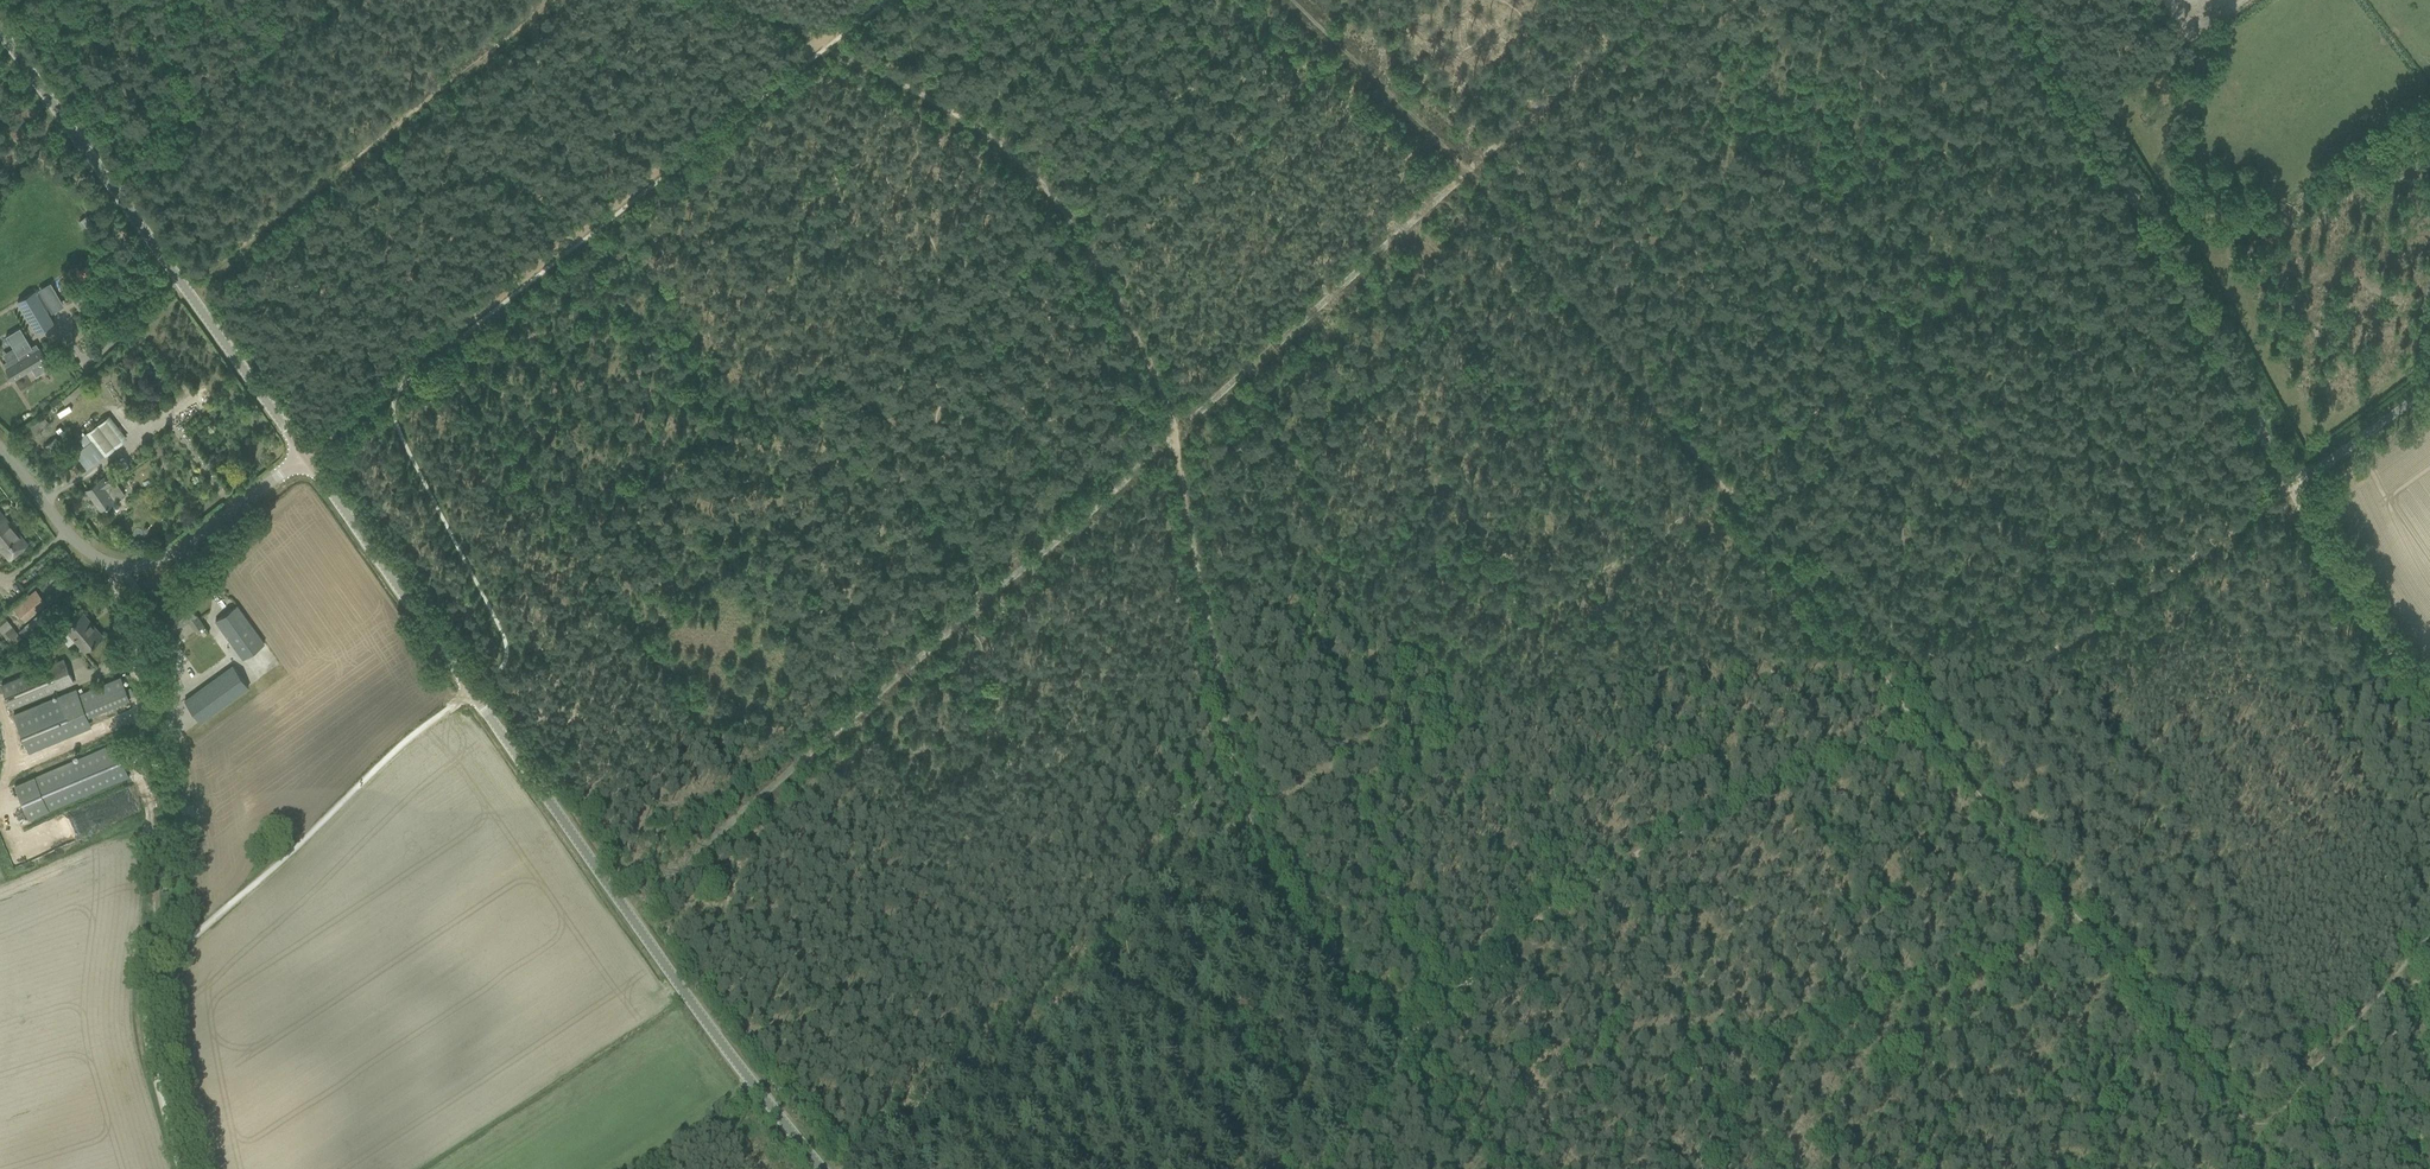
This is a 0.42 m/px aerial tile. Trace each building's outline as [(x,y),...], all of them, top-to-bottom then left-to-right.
[(73,298),(78,306),(96,296),(91,288),(73,298)] [(17,300),(36,333),(54,322),(35,290),(17,300)] [(20,327),(8,334),(20,353),(3,363),(13,379),(32,368),(35,374),(49,366),(45,360),(46,359),(36,343),(31,346),(30,344),(30,343),(26,336),(20,327)] [(36,433),(50,422),(44,414),(30,426),(36,433)] [(86,433),(104,456),(127,439),(109,415),(86,433)] [(46,444),(63,468),(72,461),(78,457),(75,452),(70,455),(66,449),(73,444),(67,435),(59,440),(57,437),(46,444)] [(125,493),(110,473),(86,490),(101,510),(125,493)] [(7,560),(18,551),(28,543),(0,510),(0,551),(7,560)] [(14,609),(25,621),(47,603),(36,590),(14,609)] [(187,620),(193,630),(202,623),(192,609),(185,599),(165,614),(172,623),(175,628),(187,620)] [(215,621),(243,659),(264,643),(237,605),(215,621)] [(65,627),(85,650),(102,635),(83,612),(65,627)] [(0,625),(0,629),(3,633),(13,626),(9,619),(0,625)] [(224,636),(217,641),(226,653),(232,648),(224,636)] [(10,709),(74,682),(64,658),(0,685),(0,686),(10,709)] [(233,665),(185,701),(200,722),(248,687),(233,665)] [(14,715),(30,752),(91,727),(87,715),(129,697),(121,677),(78,695),(76,689),(14,715)] [(15,784),(30,820),(129,777),(114,742),(15,784)]
